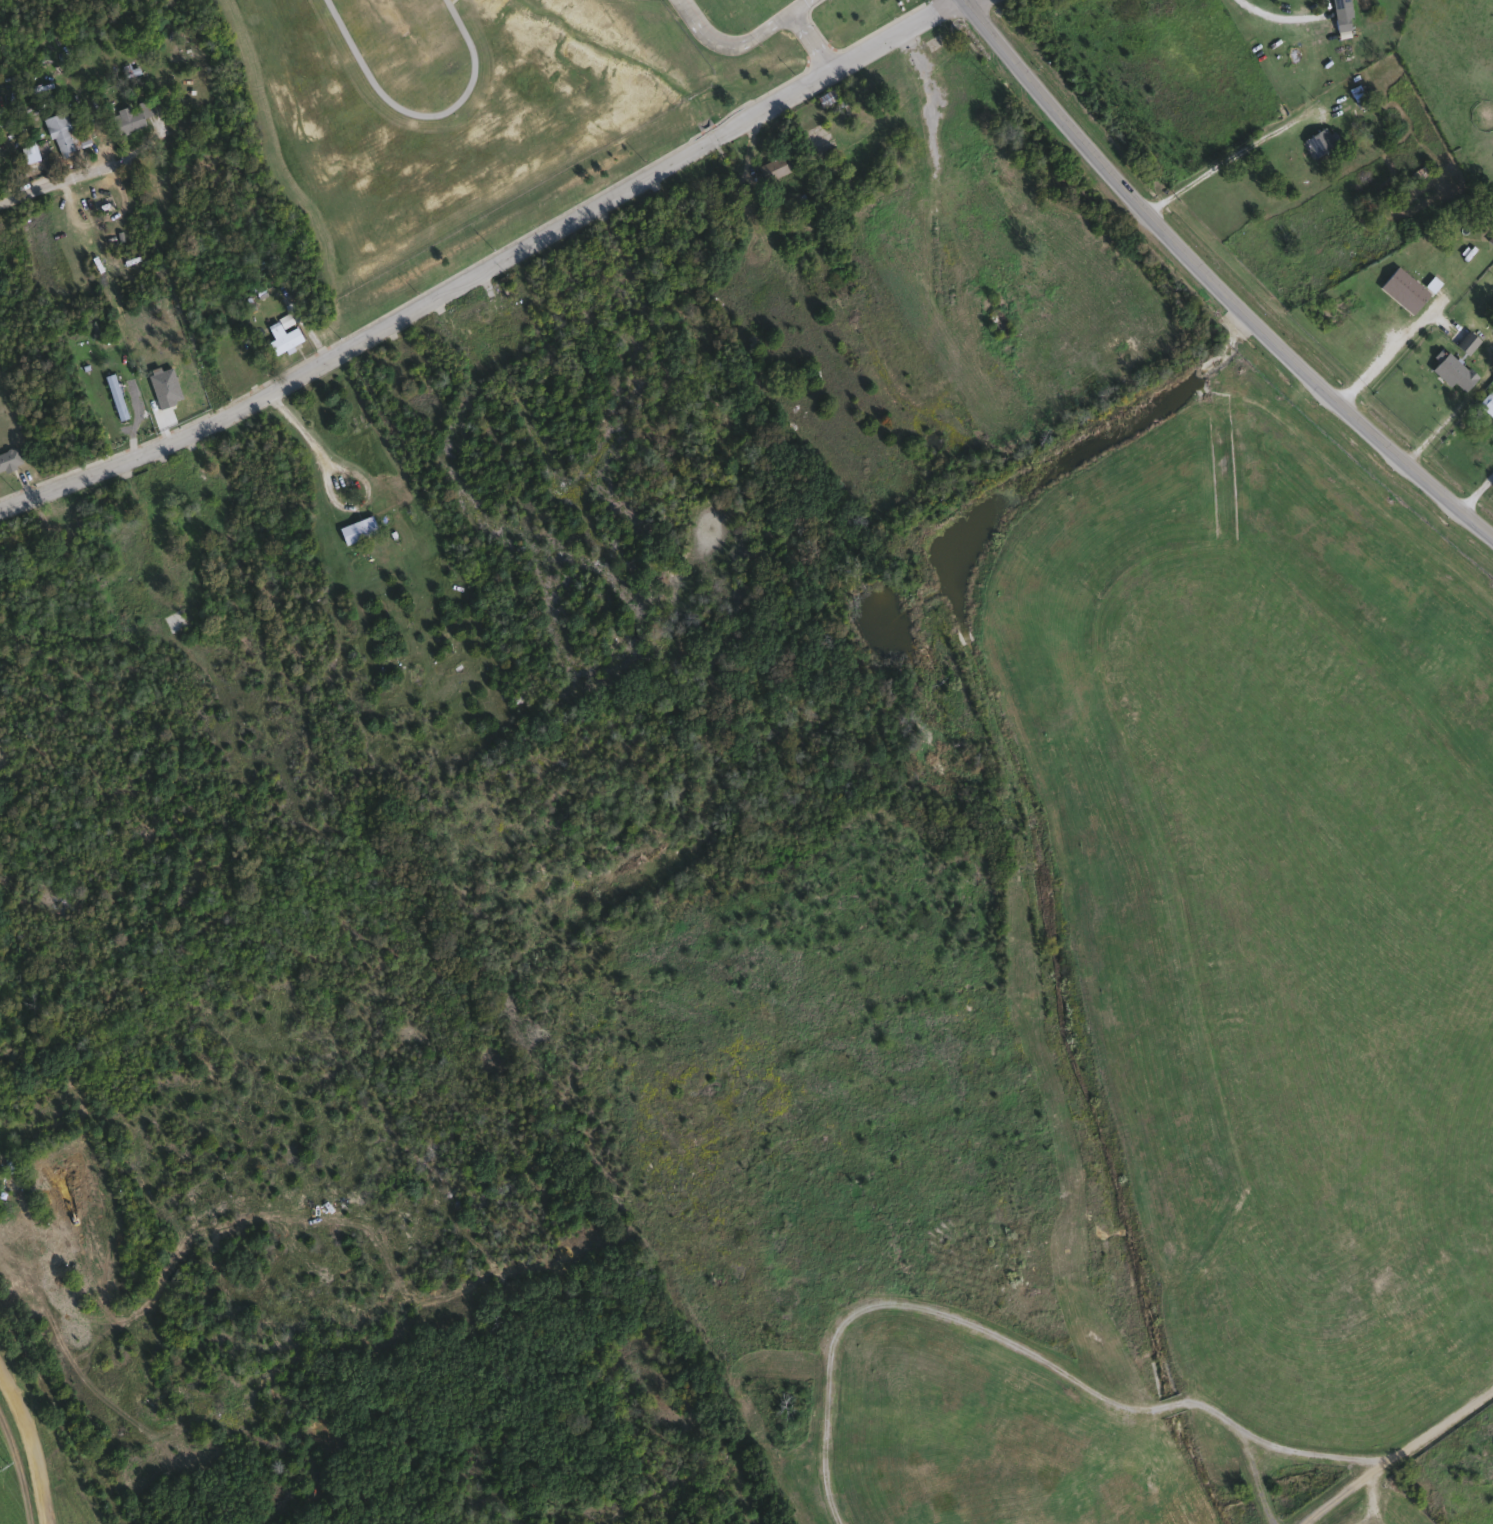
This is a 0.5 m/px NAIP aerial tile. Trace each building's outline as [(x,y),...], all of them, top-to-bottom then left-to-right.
[(1333,9),(1331,0),(1348,0),(1349,6),(1333,9)] [(1347,29),(1335,29),(1334,15),(1347,14),(1347,29)] [(150,114),(142,116),(144,124),(117,133),(109,111),(127,105),(129,111),(137,108),(135,102),(145,98),(150,114)] [(42,117),(65,109),(78,148),(55,156),(42,117)] [(1328,133),(1332,130),(1339,140),(1313,157),(1301,140),(1322,125),(1328,133)] [(755,165),(784,153),(790,170),(761,181),(755,165)] [(1432,173),(1416,183),(1410,172),(1426,163),(1432,173)] [(1377,285),(1395,265),(1429,293),(1411,314),(1377,285)] [(301,340),(270,354),(264,341),(295,327),(301,340)] [(1466,354),(1454,343),(1467,330),(1478,340),(1466,354)] [(1428,368),(1445,349),(1476,377),(1463,392),(1453,382),(1449,386),(1428,368)] [(103,375),(112,372),(127,416),(117,420),(103,375)] [(1488,390),(1492,394),(1492,420),(1476,404),(1488,390)] [(22,461),(0,472),(0,452),(14,445),(22,461)] [(337,526),(371,516),(376,534),(343,544),(337,526)] [(169,633),(161,616),(177,608),(186,625),(169,633)]
